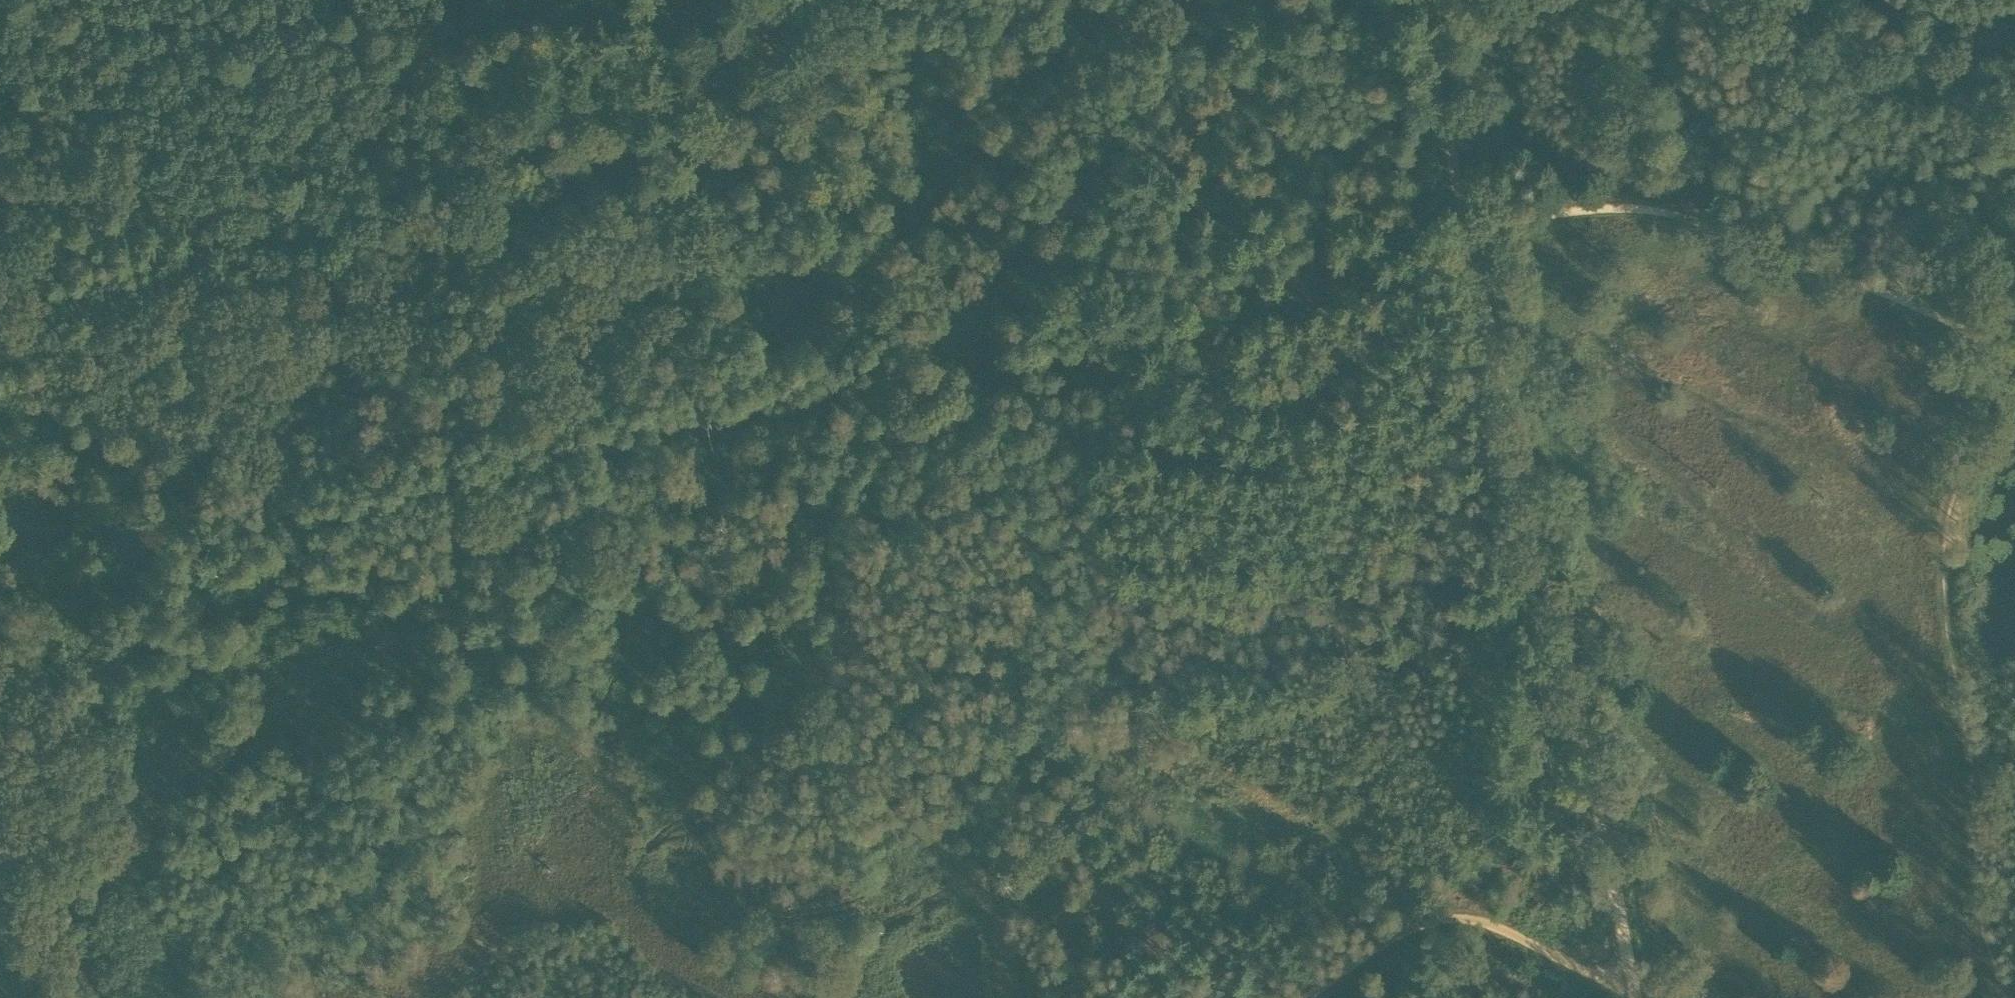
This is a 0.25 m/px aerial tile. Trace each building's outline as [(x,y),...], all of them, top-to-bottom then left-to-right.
[(1142,171),(1134,165),(1128,172),(1135,178),(1142,171)]
